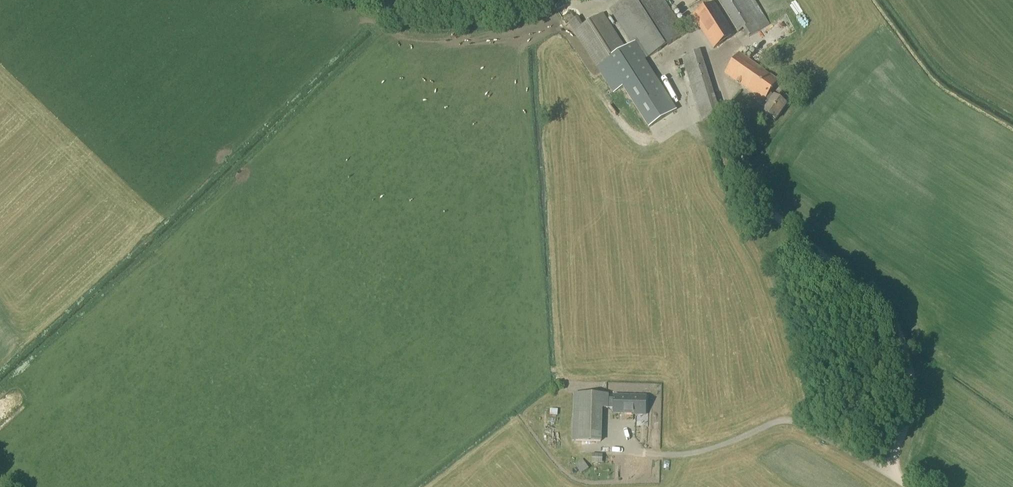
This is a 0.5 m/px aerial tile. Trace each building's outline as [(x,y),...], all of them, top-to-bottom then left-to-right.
[(582,28),(577,19),(569,23),(613,93),(622,87),(648,129),(677,111),(645,61),(686,35),(664,0),(626,0),(610,10),(632,45),(625,49),(603,14),(582,28)] [(770,25),(754,0),(718,0),(739,33),(743,30),(748,39),(770,25)] [(714,49),(735,35),(714,2),(693,16),(714,49)] [(720,115),(703,61),(700,51),(680,58),(682,64),(684,63),(703,121),(720,115)] [(779,101),(770,94),(779,82),(739,54),(725,75),(764,102),(769,105),(764,113),(775,122),(786,106),(790,101),(783,96),(779,101)] [(614,399),(608,399),(608,395),(574,394),(573,441),(601,442),(602,408),(608,409),(608,407),(614,407),(613,413),(637,414),(637,415),(645,415),(646,397),(614,396),(614,399)] [(602,464),(603,455),(592,454),(592,464),(602,464)] [(581,474),(589,469),(583,460),(575,464),(581,474)]
